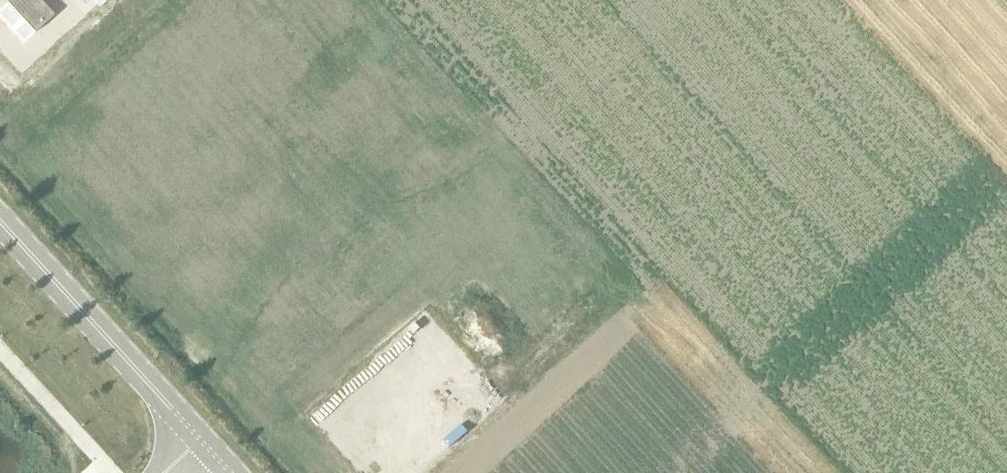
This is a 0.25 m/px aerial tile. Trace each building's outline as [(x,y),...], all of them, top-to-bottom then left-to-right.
[(8,5),(35,35),(55,17),(39,0),(13,0),(8,5)]
